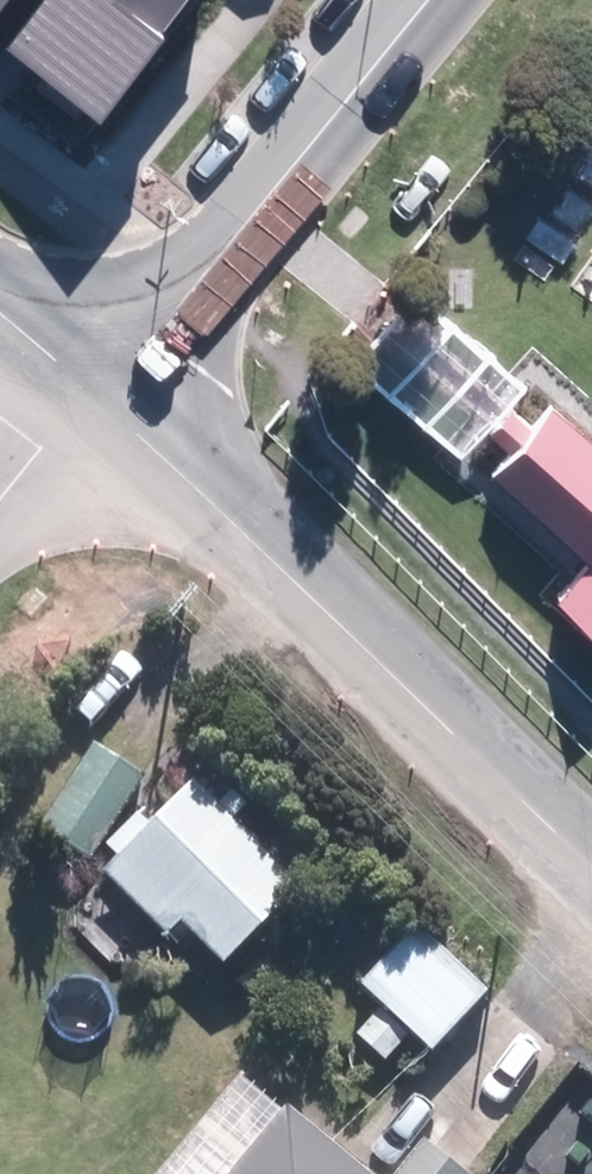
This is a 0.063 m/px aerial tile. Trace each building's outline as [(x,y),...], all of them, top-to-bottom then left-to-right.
[(8,0),(0,0),(0,11),(8,0)] [(99,124),(193,0),(44,0),(4,53),(99,124)] [(591,630),(591,441),(550,405),(532,426),(514,410),(492,435),(509,450),(491,471),(590,557),(554,598),(591,630)] [(99,740),(42,824),(97,861),(154,777),(99,740)] [(324,874),(219,769),(120,867),(225,972),(324,874)] [(503,994),(439,932),(381,991),(445,1052),(503,994)] [(392,1166),(259,1060),(168,1173),(385,1173),(392,1166)] [(430,1142),(405,1173),(473,1173),(430,1142)]
